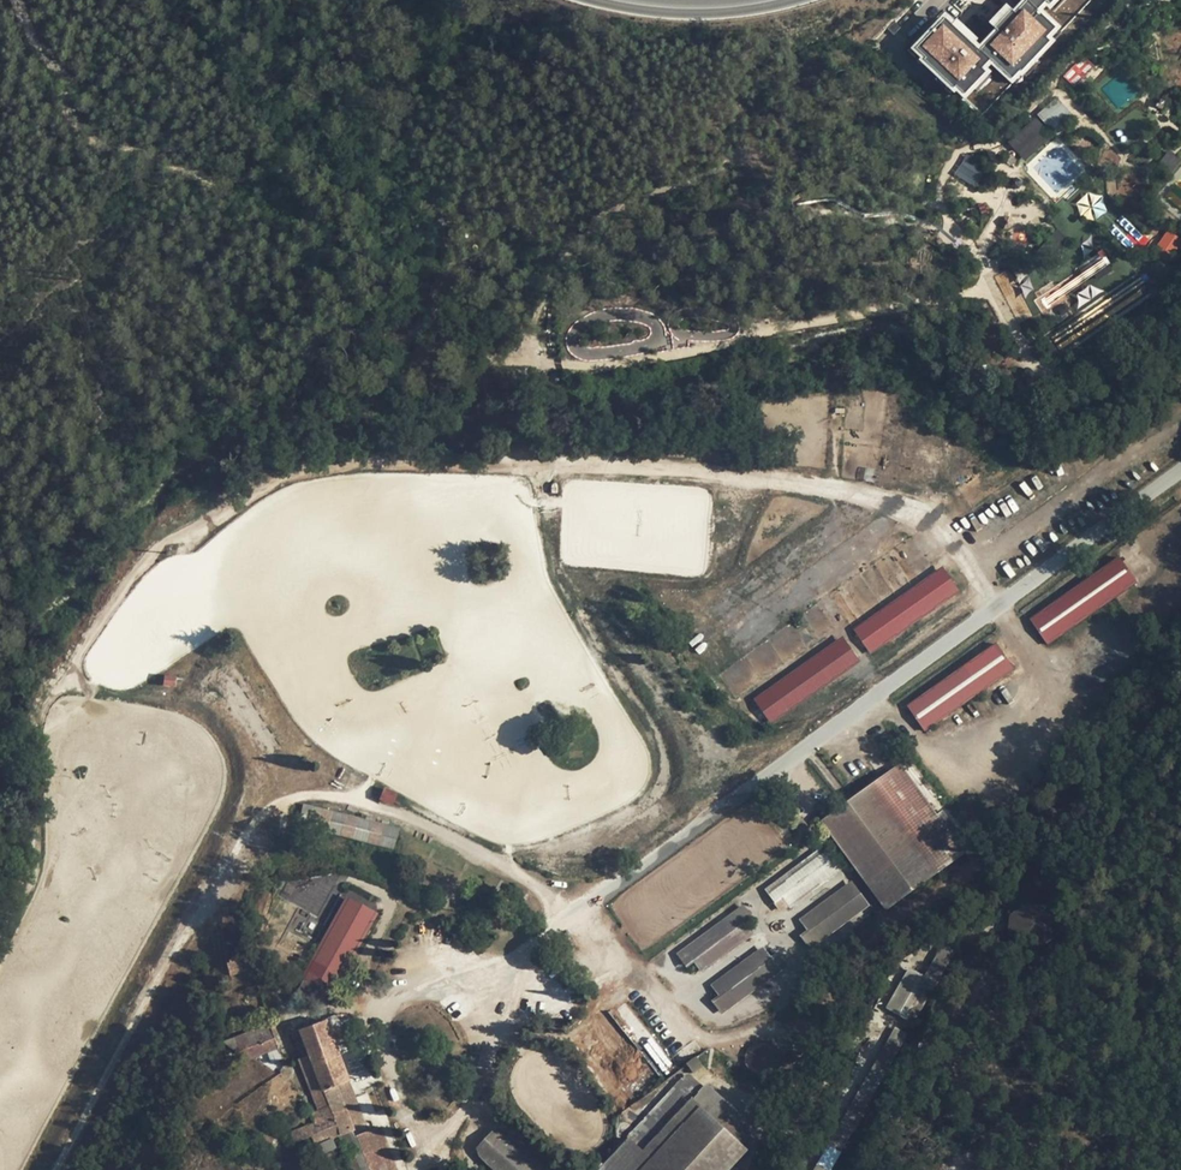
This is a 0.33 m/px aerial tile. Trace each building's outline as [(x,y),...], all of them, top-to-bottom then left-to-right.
[(996,30),(1014,11),(1006,3),(988,22),(996,30)] [(1016,75),(1053,30),(1023,6),(986,50),(1016,75)] [(989,60),(941,16),(912,47),(959,92),(989,60)] [(1063,76),(1071,84),(1083,73),(1075,65),(1063,76)] [(1049,130),(1070,115),(1058,97),(1036,112),(1049,130)] [(1035,117),(1007,141),(1025,160),(1052,136),(1035,117)] [(1101,161),(1116,167),(1121,156),(1106,150),(1101,161)] [(1156,164),(1169,176),(1180,164),(1180,161),(1170,150),(1156,164)] [(969,153),(955,171),(975,188),(990,170),(969,153)] [(1171,203),(1180,205),(1180,195),(1173,194),(1171,203)] [(1110,229),(1137,254),(1150,240),(1123,215),(1110,229)] [(1175,255),(1180,240),(1180,237),(1164,230),(1158,248),(1175,255)] [(1075,270),(1081,280),(1109,262),(1102,252),(1075,270)] [(1024,294),(1033,289),(1028,280),(1019,284),(1024,294)] [(1074,294),(1079,305),(1099,295),(1093,284),(1074,294)] [(1119,557),(1029,618),(1048,645),(1102,608),(1138,583),(1119,557)] [(942,567),(852,628),(868,652),(959,590),(942,567)] [(753,690),(769,713),(853,663),(838,635),(753,690)] [(993,642),(904,704),(923,729),(1014,669),(993,642)] [(164,674),(162,685),(174,687),(176,676),(164,674)] [(967,854),(899,766),(874,783),(940,870),(967,854)] [(871,784),(823,824),(883,908),(938,875),(871,784)] [(384,787),(379,800),(392,806),(398,792),(384,787)] [(394,848),(399,826),(305,805),(302,817),(329,823),(327,833),(394,848)] [(822,849),(765,895),(774,906),(782,901),(788,909),(839,869),(822,849)] [(852,886),(802,924),(809,933),(802,939),(809,948),(867,903),(852,886)] [(346,897),(301,978),(334,992),(378,913),(346,897)] [(1009,908),(1009,935),(1052,934),(1052,907),(1009,908)] [(740,909),(677,959),(686,970),(692,965),(699,973),(749,933),(743,923),(749,919),(740,909)] [(962,941),(947,934),(922,975),(909,967),(891,1000),(904,1007),(848,1108),(814,1169),(836,1169),(962,941)] [(763,949),(712,987),(720,997),(714,1002),(720,1010),(785,961),(777,952),(770,958),(763,949)] [(289,1034),(314,1104),(325,1117),(327,1119),(353,1169),(398,1169),(392,1155),(380,1126),(368,1130),(350,1082),(332,1035),(325,1020),(289,1034)] [(278,1048),(267,1023),(227,1041),(238,1065),(278,1048)] [(594,1169),(641,1169),(699,1108),(748,1152),(765,1134),(687,1073),(594,1169)] [(699,1108),(641,1169),(732,1169),(748,1152),(699,1108)] [(325,1117),(289,1134),(301,1160),(338,1150),(327,1119),(325,1117)] [(482,1161),(492,1169),(548,1169),(511,1135),(507,1137),(496,1128),(484,1140),(476,1149),(479,1158),(482,1161)]
